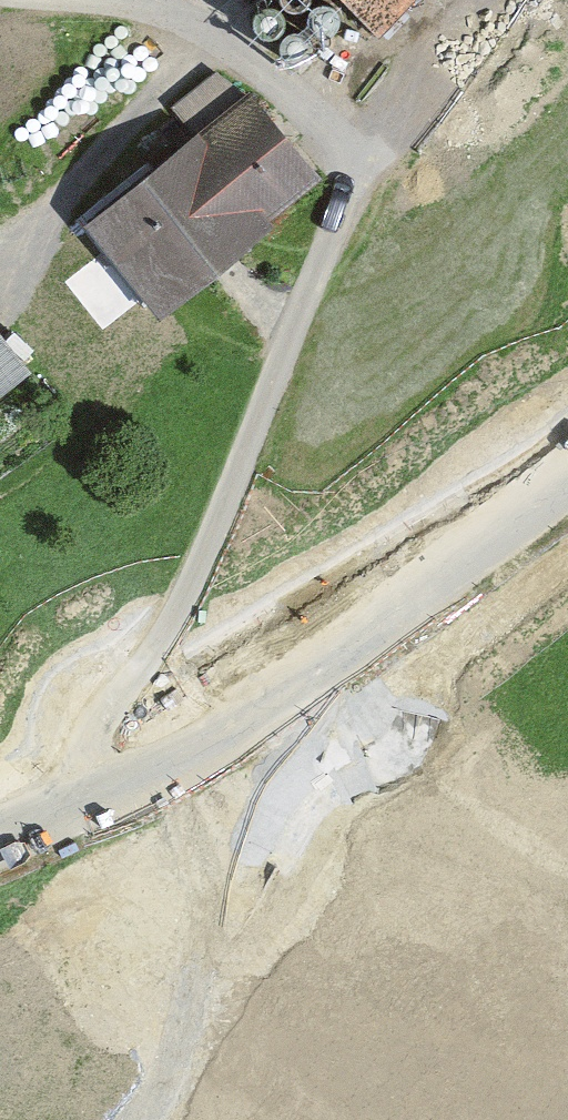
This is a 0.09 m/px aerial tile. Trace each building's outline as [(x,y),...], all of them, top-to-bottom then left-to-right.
[(373,44),(418,0),(329,0),(373,44)] [(256,97),(94,234),(167,320),(330,184),(256,97)] [(39,376),(0,325),(0,406),(39,376)]
